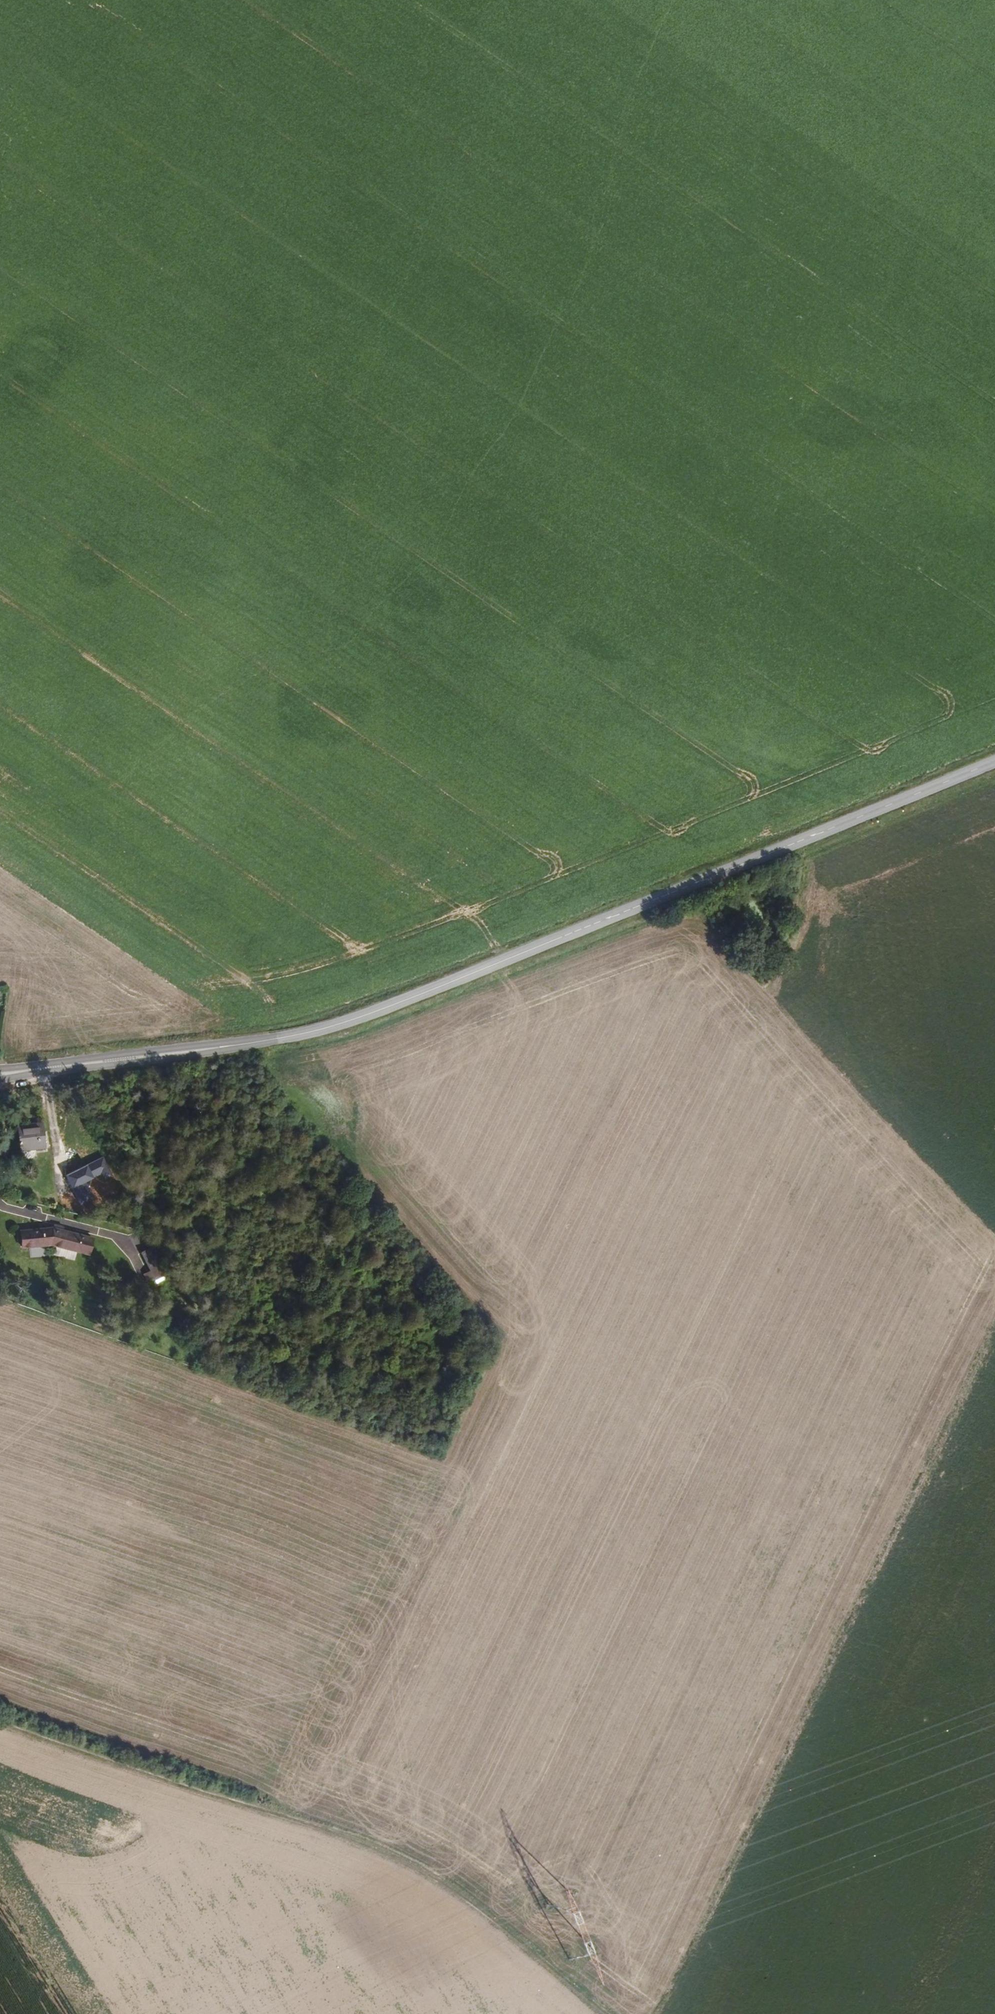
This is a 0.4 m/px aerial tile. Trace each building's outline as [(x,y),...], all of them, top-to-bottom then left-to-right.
[(41,1125),(57,1123),(55,1106),(39,1108),(39,1116),(15,1119),(18,1147),(44,1143),(41,1125)] [(82,1236),(50,1227),(51,1224),(42,1221),(41,1225),(12,1229),(13,1245),(39,1241),(44,1243),(66,1248),(77,1252),(82,1236)] [(66,1248),(44,1243),(42,1252),(63,1257),(66,1248)] [(154,1272),(141,1245),(129,1251),(137,1268),(142,1277),(154,1272)] [(142,1277),(137,1268),(132,1270),(136,1279),(142,1277)]
